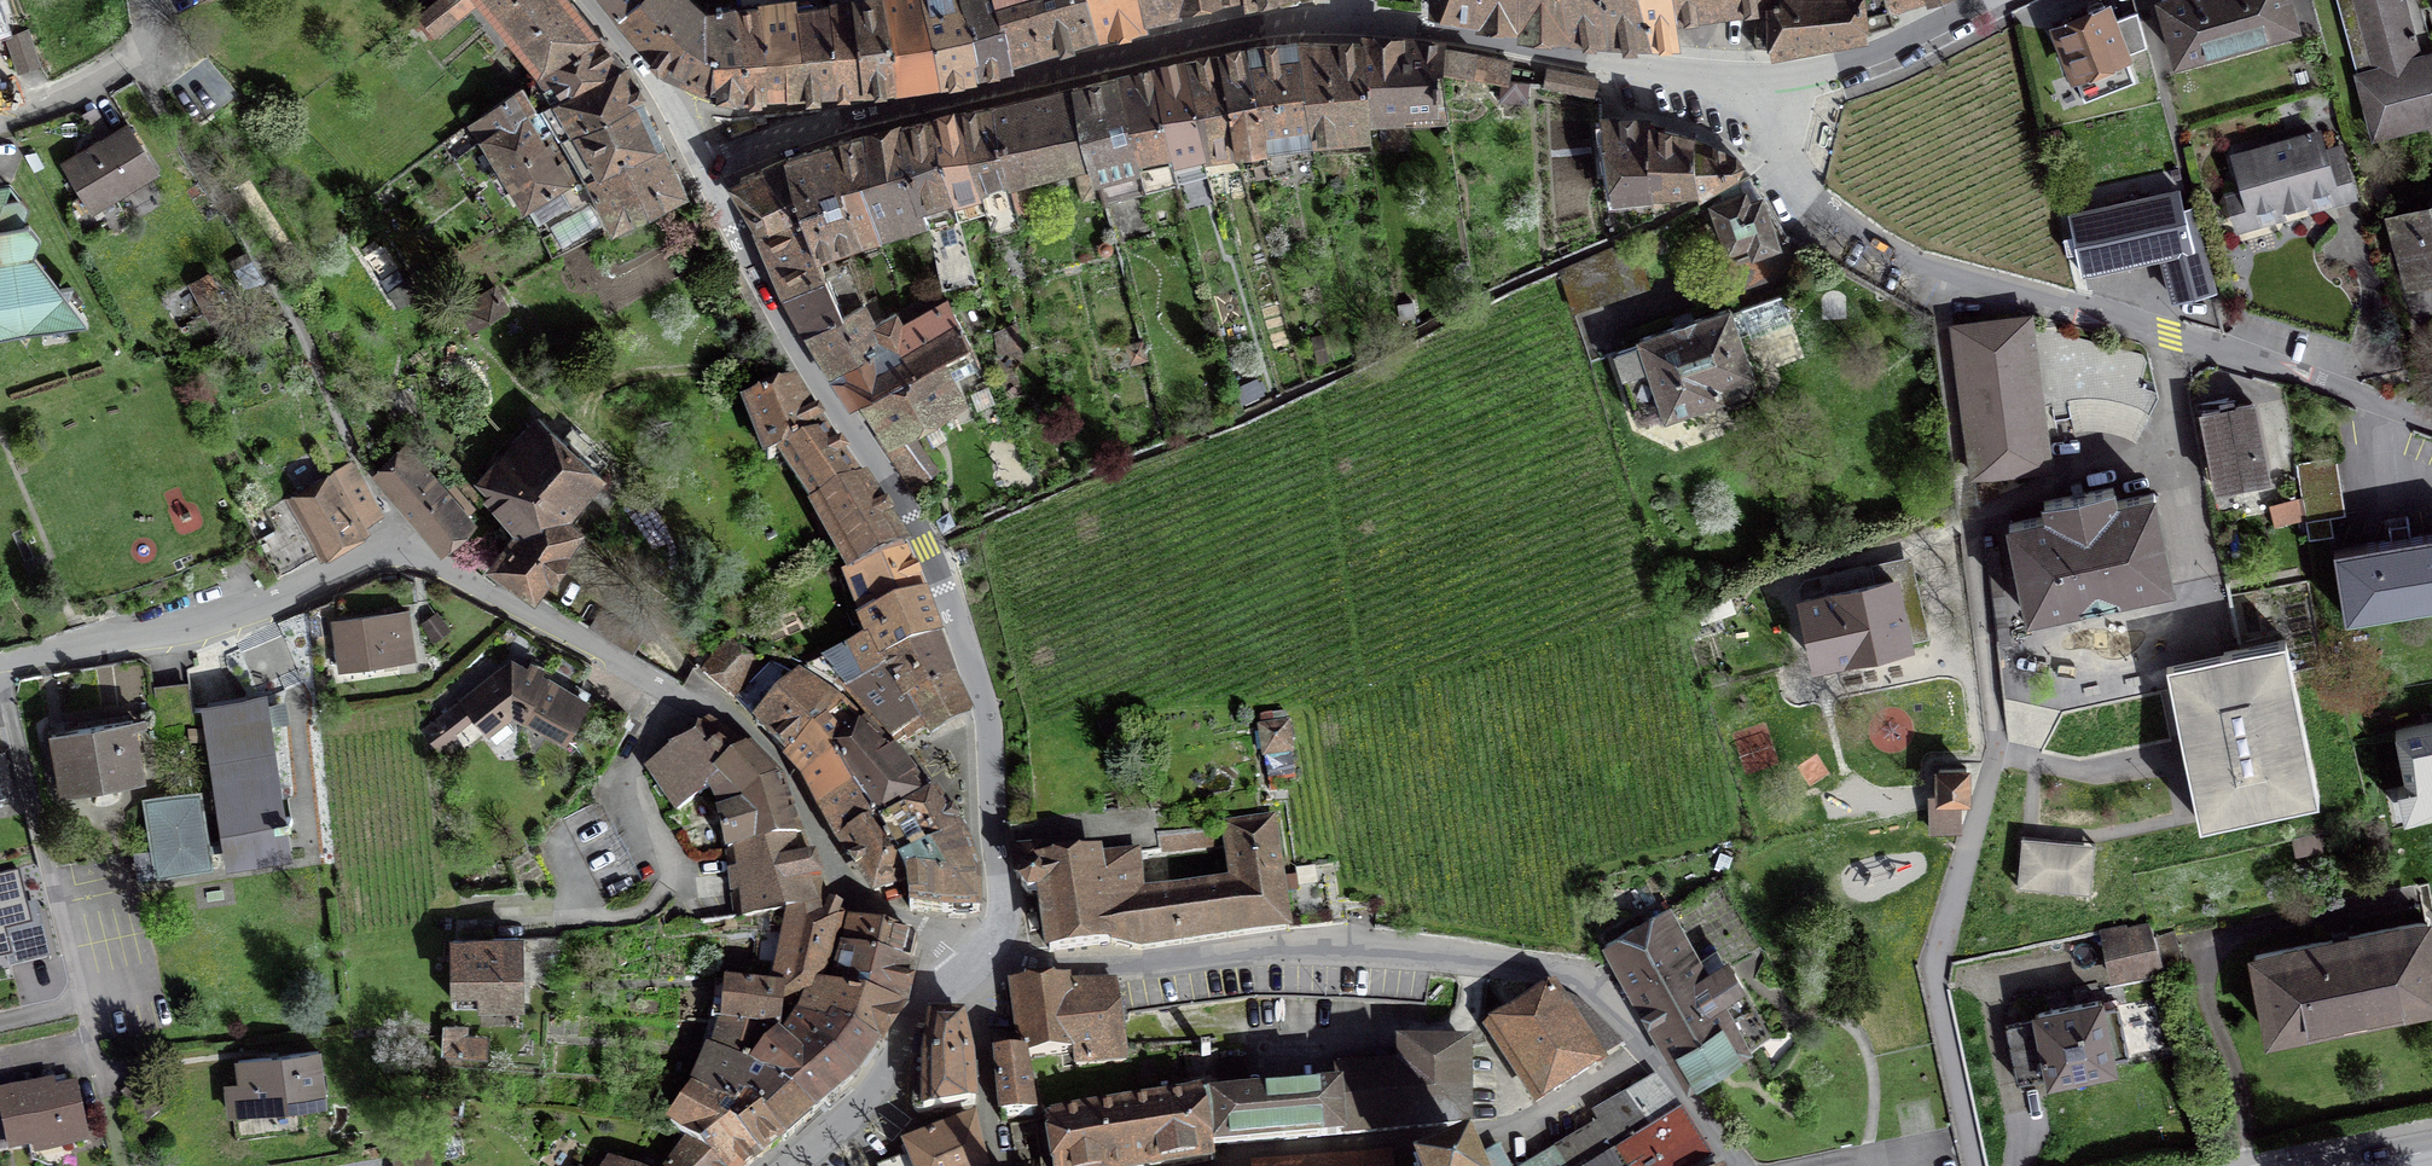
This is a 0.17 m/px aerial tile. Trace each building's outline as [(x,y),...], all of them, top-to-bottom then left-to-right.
[(420,11),(428,21),(423,25),(429,32),(434,29),(436,31),(475,0),(433,0),(420,11)] [(538,69),(597,32),(571,0),(481,0),(538,69)] [(607,0),(666,69),(668,70),(687,41),(640,0),(608,0),(607,0)] [(687,41),(668,70),(715,89),(743,93),(736,10),(735,0),(720,0),(721,4),(716,5),(717,9),(705,11),(692,0),(640,0),(687,41)] [(867,86),(856,0),(841,0),(841,3),(832,5),(838,88),(867,86)] [(867,86),(893,84),(879,0),(856,0),(867,86)] [(938,77),(920,0),(879,0),(893,84),(938,77)] [(977,71),(962,0),(920,0),(938,77),(977,71)] [(993,0),(962,0),(977,71),(1010,64),(1009,57),(993,0)] [(1092,33),(1083,0),(993,0),(1009,57),(1092,33)] [(1148,21),(1143,0),(1083,0),(1092,33),(1147,21),(1148,21)] [(1172,5),(1196,0),(1143,0),(1148,21),(1174,14),(1172,5)] [(1479,15),(1479,0),(1434,0),(1434,9),(1479,15)] [(1479,15),(1479,18),(1519,22),(1518,0),(1479,0),(1479,15)] [(1567,30),(1563,0),(1518,0),(1519,22),(1519,28),(1567,30)] [(1567,30),(1568,36),(1609,39),(1605,0),(1563,0),(1567,30)] [(1641,0),(1605,0),(1609,39),(1649,41),(1641,0)] [(1675,16),(1672,0),(1641,0),(1649,41),(1678,40),(1675,16)] [(1675,16),(1759,5),(1754,46),(1770,48),(1770,1),(1775,0),(1672,0),(1675,16)] [(1887,0),(1775,0),(1770,1),(1770,48),(1865,31),(1894,22),(1889,5),(1887,0)] [(2178,57),(2295,24),(2288,0),(2161,0),(2178,57)] [(2375,134),(2431,118),(2431,55),(2418,59),(2402,0),(2354,0),(2374,71),(2359,75),(2375,134)] [(2090,15),(2058,28),(2085,101),(2135,81),(2125,55),(2147,46),(2137,11),(2111,21),(2104,5),(2103,5),(2102,2),(2088,7),(2089,11),(2088,11),(2090,15)] [(801,46),(795,3),(761,7),(760,7),(767,92),(790,91),(787,47),(801,46)] [(838,88),(832,5),(798,10),(797,3),(795,3),(801,46),(787,47),(790,91),(838,88)] [(767,92),(760,7),(736,10),(743,93),(767,92)] [(27,30),(7,37),(19,71),(39,65),(27,30)] [(538,112),(624,64),(597,32),(538,69),(551,92),(532,101),(538,112)] [(1363,43),(1367,117),(1369,117),(1403,115),(1403,109),(1437,108),(1440,72),(1443,49),(1445,50),(1445,49),(1445,46),(1403,41),(1402,45),(1363,40),(1363,43)] [(1313,137),(1297,42),(1248,48),(1265,143),(1263,143),(1270,177),(1293,171),(1290,158),(1315,155),(1312,137),(1313,137)] [(1313,137),(1371,131),(1369,117),(1367,117),(1363,43),(1297,42),(1313,137)] [(1265,143),(1248,48),(1220,56),(1237,147),(1239,147),(1263,143),(1265,143)] [(1508,83),(1508,80),(1512,62),(1476,56),(1476,53),(1445,49),(1445,50),(1443,49),(1440,72),(1502,83),(1508,83)] [(1204,152),(1205,155),(1237,147),(1220,56),(1187,62),(1204,152)] [(1172,159),(1204,152),(1187,62),(1152,70),(1171,160),(1172,159)] [(523,86),(471,122),(482,140),(526,111),(546,144),(640,96),(624,64),(538,112),(532,101),(523,86)] [(1152,70),(1117,78),(1136,167),(1137,167),(1145,191),(1179,183),(1172,159),(1171,160),(1152,70)] [(1545,88),(1593,99),(1597,80),(1548,70),(1545,88)] [(1095,177),(1098,177),(1103,194),(1106,205),(1146,193),(1145,191),(1137,167),(1136,167),(1117,78),(1075,88),(1095,177)] [(1508,80),(1508,83),(1502,83),(1501,100),(1526,102),(1528,82),(1508,80)] [(1034,98),(995,107),(1009,177),(1073,160),(1083,199),(1103,194),(1098,177),(1095,177),(1075,88),(1034,98)] [(645,107),(640,96),(546,144),(526,111),(482,140),(524,208),(527,206),(560,186),(585,171),(586,175),(593,171),(578,141),(645,107)] [(593,171),(661,140),(645,107),(578,141),(593,171)] [(995,107),(963,112),(987,212),(992,233),(1020,225),(1008,177),(1009,177),(995,107)] [(934,120),(959,220),(987,212),(963,112),(934,120)] [(903,127),(926,219),(924,220),(942,289),(976,280),(959,220),(934,120),(903,127)] [(1651,128),(1651,121),(1601,120),(1612,198),(1651,194),(1651,128)] [(122,208),(115,195),(156,170),(129,125),(64,164),(99,222),(122,208)] [(926,219),(903,127),(888,131),(867,136),(878,173),(864,177),(881,233),(924,220),(926,219)] [(1695,191),(1694,138),(1651,128),(1651,194),(1695,191)] [(2341,147),(2323,152),(2318,134),(2289,143),(2288,139),(2266,145),(2267,149),(2237,157),(2251,210),(2282,201),(2284,208),(2306,202),(2304,195),(2333,187),(2329,175),(2347,170),(2341,147)] [(878,173),(867,136),(831,145),(860,239),(880,234),(881,233),(864,177),(878,173)] [(1694,138),(1695,191),(1697,196),(1726,178),(1742,164),(1694,138)] [(596,195),(612,228),(687,192),(661,140),(593,171),(586,175),(585,171),(560,186),(573,208),(596,195)] [(860,239),(831,145),(788,157),(805,210),(819,252),(860,239)] [(776,222),(805,210),(788,157),(741,178),(737,195),(740,202),(757,223),(758,226),(776,222)] [(1748,204),(1740,184),(1712,199),(1735,258),(1777,244),(1760,199),(1748,204)] [(2162,253),(2175,299),(2213,290),(2191,207),(2184,208),(2180,191),(2069,216),(2082,271),(2162,253)] [(18,331),(26,341),(30,329),(87,320),(68,297),(72,285),(60,287),(34,254),(40,237),(28,223),(23,224),(29,208),(21,198),(0,202),(0,334),(18,331)] [(758,226),(786,291),(826,273),(824,269),(819,252),(805,210),(776,222),(758,226)] [(2398,225),(2411,276),(2431,271),(2431,211),(2415,216),(2415,219),(2398,225)] [(844,311),(864,302),(866,301),(849,259),(824,269),(826,273),(844,311)] [(844,311),(826,273),(786,291),(808,330),(845,312),(844,311)] [(191,284),(211,321),(229,311),(209,274),(191,284)] [(459,307),(472,329),(508,308),(495,286),(459,307)] [(884,317),(885,319),(874,324),(883,344),(831,370),(854,403),(865,397),(938,360),(969,341),(940,288),(884,317)] [(1755,387),(1739,336),(1790,318),(1788,311),(1792,309),(1789,301),(1785,302),(1782,295),(1731,312),(1729,307),(1639,338),(1641,343),(1615,352),(1638,420),(1664,410),(1666,415),(1719,397),(1720,400),(1731,405),(1750,398),(1755,387)] [(874,324),(864,302),(844,311),(845,312),(808,330),(831,370),(883,344),(874,324)] [(2030,316),(1953,326),(1973,474),(2049,464),(2030,316)] [(1015,323),(996,332),(999,352),(1021,347),(1015,323)] [(865,397),(886,428),(888,431),(908,422),(957,397),(950,383),(975,371),(970,360),(975,358),(968,344),(970,343),(969,341),(938,360),(865,397)] [(823,435),(793,384),(745,402),(768,460),(780,455),(779,453),(823,435)] [(2254,401),(2202,411),(2217,489),(2269,479),(2254,401)] [(516,532),(489,564),(534,595),(580,528),(566,518),(603,477),(538,418),(479,481),(491,492),(486,498),(516,532)] [(876,434),(913,489),(942,468),(908,422),(888,431),(886,428),(876,434)] [(814,504),(859,484),(823,435),(779,453),(780,455),(814,504)] [(405,444),(376,474),(441,548),(472,520),(441,483),(405,444)] [(2336,456),(2296,463),(2309,539),(2333,535),(2330,516),(2345,514),(2336,456)] [(352,461),(287,498),(318,551),(381,515),(352,461)] [(2116,500),(2113,486),(2083,493),(2081,481),(2071,483),(2073,495),(2043,501),(2046,515),(2008,523),(2027,615),(2173,585),(2154,492),(2116,500)] [(872,503),(859,484),(814,504),(839,554),(852,574),(902,552),(892,532),(872,503)] [(2301,497),(2271,504),(2275,525),(2305,518),(2301,497)] [(2391,541),(2335,550),(2347,617),(2431,603),(2431,534),(2411,537),(2410,529),(2389,532),(2391,541)] [(852,574),(846,577),(863,620),(873,616),(922,598),(902,552),(852,574)] [(1815,661),(1907,641),(1894,577),(1868,583),(1864,565),(1820,575),(1824,593),(1801,598),(1815,661)] [(871,635),(885,663),(937,642),(922,598),(873,616),(863,620),(869,636),(871,635)] [(406,611),(334,622),(341,668),(413,657),(406,611)] [(420,622),(433,642),(452,630),(436,611),(420,622)] [(926,728),(895,684),(885,663),(871,635),(869,636),(804,670),(841,692),(842,690),(893,747),(925,729),(926,728)] [(2319,796),(2286,639),(2167,664),(2200,822),(2319,796)] [(730,640),(704,672),(734,697),(762,667),(730,640)] [(937,642),(885,663),(895,684),(926,728),(925,729),(927,733),(967,712),(951,678),(937,642)] [(586,701),(512,662),(425,731),(438,747),(451,738),(449,735),(474,715),(497,743),(514,730),(504,718),(511,713),(564,741),(586,701)] [(790,760),(842,706),(822,690),(771,662),(736,699),(755,722),(790,760)] [(206,709),(226,839),(228,847),(230,860),(304,849),(300,821),(292,823),(292,817),(282,818),(267,722),(279,719),(277,707),(265,708),(263,698),(206,707),(206,709)] [(790,760),(807,780),(833,757),(865,728),(842,706),(790,760)] [(143,775),(133,720),(51,734),(60,789),(143,775)] [(2395,730),(2407,783),(2398,785),(2404,814),(2431,808),(2431,722),(2395,730)] [(719,780),(753,755),(708,725),(647,768),(676,810),(710,787),(719,780)] [(1264,756),(1291,752),(1290,739),(1295,738),(1293,725),(1260,728),(1264,756)] [(865,728),(833,757),(848,784),(875,823),(876,825),(879,824),(928,798),(900,764),(865,728)] [(0,754),(0,798),(5,797),(4,795),(8,794),(11,786),(3,753),(0,754)] [(728,850),(728,852),(800,842),(781,785),(753,755),(719,780),(710,787),(725,815),(720,818),(728,850)] [(833,757),(807,780),(822,807),(848,784),(833,757)] [(1931,829),(1960,828),(1959,796),(1967,796),(1967,768),(1938,769),(1939,795),(1930,795),(1931,829)] [(875,823),(848,784),(822,807),(841,842),(875,823)] [(209,865),(207,851),(228,847),(226,839),(206,842),(198,792),(147,800),(158,873),(209,865)] [(879,824),(876,825),(909,878),(962,844),(932,798),(881,827),(879,824)] [(1012,853),(1017,878),(1023,877),(1021,884),(1028,894),(1041,893),(1050,950),(1111,942),(1139,950),(1290,928),(1273,818),(1224,825),(1232,884),(1141,895),(1138,852),(1097,857),(1096,854),(1042,863),(1040,848),(1012,853)] [(906,879),(909,878),(876,825),(875,823),(841,842),(875,892),(906,879)] [(795,912),(825,912),(800,842),(728,852),(737,920),(758,918),(794,915),(795,912)] [(979,882),(962,844),(909,878),(906,879),(910,909),(945,912),(979,911),(979,882)] [(11,955),(5,931),(31,925),(18,874),(0,878),(0,957),(11,955)] [(2417,881),(2426,917),(2431,916),(2431,878),(2417,881)] [(1669,907),(1605,943),(1647,1013),(1725,967),(1716,952),(1701,961),(1669,907)] [(781,977),(826,989),(843,920),(825,912),(795,912),(794,915),(758,918),(756,948),(753,974),(781,977)] [(2431,1001),(2431,942),(2428,920),(2254,955),(2270,1034),(2431,1001)] [(842,951),(910,967),(916,944),(912,937),(848,922),(842,951)] [(2113,976),(2164,966),(2154,936),(2149,922),(2104,931),(2113,976)] [(2164,965),(2181,960),(2172,932),(2154,936),(2164,965)] [(518,937),(455,939),(454,1002),(520,1001),(518,937)] [(910,967),(842,951),(832,991),(832,993),(901,1009),(910,967)] [(1730,976),(1725,967),(1647,1013),(1688,1083),(1768,1033),(1735,973),(1730,976)] [(1251,969),(1116,987),(1119,1016),(1256,996),(1251,969)] [(832,993),(832,991),(826,989),(781,977),(753,974),(747,973),(746,989),(783,993),(780,1031),(787,1032),(790,1033),(801,1017),(829,1033),(836,1023),(875,1047),(900,1012),(901,1009),(832,993)] [(1076,1065),(1126,1061),(1119,1016),(1116,987),(1115,983),(1013,988),(1022,1056),(1022,1057),(1025,1056),(1075,1052),(1076,1065)] [(713,1022),(723,1023),(780,1031),(783,993),(746,989),(716,988),(713,1022)] [(1621,1042),(1574,998),(1553,991),(1511,1018),(1507,1011),(1498,1017),(1503,1023),(1490,1031),(1536,1102),(1598,1061),(1597,1059),(1621,1042)] [(2035,1013),(2036,1019),(2048,1074),(2049,1079),(2115,1066),(2101,1000),(2035,1013)] [(829,1033),(801,1017),(790,1033),(852,1078),(875,1047),(836,1023),(829,1033)] [(974,1104),(971,1056),(963,1019),(931,1019),(929,1040),(925,1042),(919,1040),(915,1058),(913,1106),(916,1111),(921,1113),(974,1104)] [(2017,1081),(2048,1074),(2036,1019),(2006,1025),(2017,1081)] [(723,1023),(714,1053),(756,1072),(787,1032),(780,1031),(723,1023)] [(466,1027),(444,1026),(443,1052),(485,1055),(485,1048),(483,1048),(484,1039),(465,1038),(466,1027)] [(854,1089),(848,1082),(852,1078),(790,1033),(787,1032),(756,1072),(774,1081),(812,1114),(823,1104),(829,1110),(854,1089)] [(1336,1075),(1337,1089),(1343,1136),(1466,1123),(1466,1046),(1402,1046),(1402,1069),(1336,1075)] [(1219,1062),(1218,1050),(1184,1054),(1188,1082),(1209,1080),(1210,1086),(1242,1083),(1240,1061),(1219,1062)] [(323,1100),(317,1052),(239,1062),(242,1085),(229,1086),(232,1112),(323,1100)] [(752,1106),(782,1141),(812,1114),(774,1081),(756,1072),(714,1053),(711,1061),(706,1059),(696,1082),(701,1084),(698,1091),(743,1115),(752,1106)] [(1007,1117),(1035,1115),(1025,1056),(1022,1057),(1022,1056),(1001,1057),(1000,1053),(996,1053),(1002,1123),(1007,1123),(1007,1117)] [(1613,1154),(1682,1111),(1656,1079),(1612,1105),(1618,1115),(1530,1165),(1591,1165),(1613,1154)] [(59,1136),(61,1146),(87,1140),(75,1086),(66,1088),(65,1080),(0,1094),(0,1149),(59,1136)] [(146,1121),(161,1109),(138,1081),(123,1093),(146,1121)] [(1210,1147),(1343,1136),(1337,1089),(1203,1101),(1210,1147)] [(743,1115),(698,1091),(670,1127),(687,1140),(688,1139),(702,1148),(703,1147),(720,1165),(747,1165),(760,1156),(732,1126),(743,1115)] [(1210,1147),(1203,1101),(1201,1095),(1047,1118),(1054,1165),(1177,1165),(1212,1160),(1210,1147)] [(782,1141),(752,1106),(743,1115),(732,1126),(760,1156),(760,1157),(782,1141)] [(1620,1165),(1710,1165),(1714,1163),(1682,1111),(1613,1154),(1620,1165)] [(978,1149),(973,1122),(908,1147),(912,1156),(916,1165),(984,1165),(978,1149)] [(667,1165),(720,1165),(703,1147),(702,1148),(688,1139),(687,1140),(667,1165)] [(1498,1149),(1474,1163),(1475,1165),(1508,1165),(1498,1149)] [(1591,1165),(1620,1165),(1613,1154),(1591,1165)] [(1253,1164),(1253,1165),(1393,1165),(1392,1155),(1253,1164)] [(912,1156),(885,1165),(916,1165),(912,1156)] [(1474,1163),(1471,1157),(1449,1165),(1475,1165),(1474,1163)]
